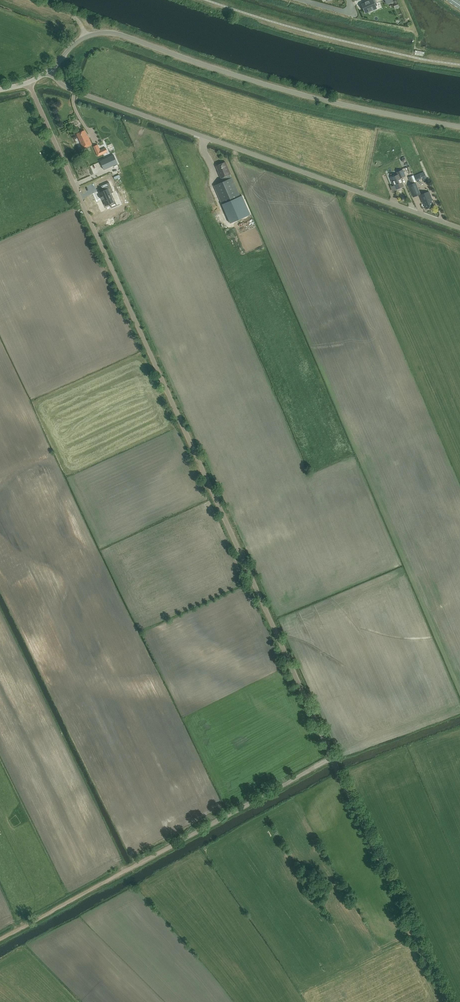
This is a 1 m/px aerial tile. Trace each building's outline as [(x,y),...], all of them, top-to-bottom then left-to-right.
[(365,12),(378,6),(375,0),(372,0),(369,1),(369,0),(368,1),(369,1),(366,3),(365,2),(365,3),(362,4),(365,12)] [(88,138),(85,130),(77,133),(83,148),(92,144),(89,137),(88,138)] [(74,154),(72,147),(71,140),(64,142),(68,156),(74,154)] [(100,149),(98,144),(93,146),(98,156),(108,152),(106,147),(100,149)] [(114,154),(100,161),(104,170),(118,164),(114,154)] [(232,177),(230,174),(231,174),(226,162),(217,166),(220,174),(221,178),(224,176),(226,180),(214,185),(222,204),(240,196),(232,177)] [(399,178),(399,177),(405,175),(403,170),(397,172),(396,172),(397,175),(391,178),(393,183),(394,182),(397,189),(404,186),(400,178),(399,178)] [(428,181),(424,172),(414,175),(417,180),(422,179),(422,178),(424,182),(428,181)] [(79,179),(82,186),(96,180),(95,177),(90,178),(89,176),(79,179)] [(111,180),(103,184),(105,189),(101,190),(103,195),(104,198),(107,204),(111,202),(113,205),(119,203),(113,191),(115,190),(111,180)] [(413,196),(420,194),(416,183),(409,186),(413,196)] [(434,205),(431,200),(432,200),(429,191),(419,195),(423,203),(424,203),(426,208),(434,205)] [(253,503),(243,507),(246,513),(255,509),(253,503)] [(145,845),(140,834),(137,835),(131,837),(138,853),(143,851),(141,847),(145,845)]
